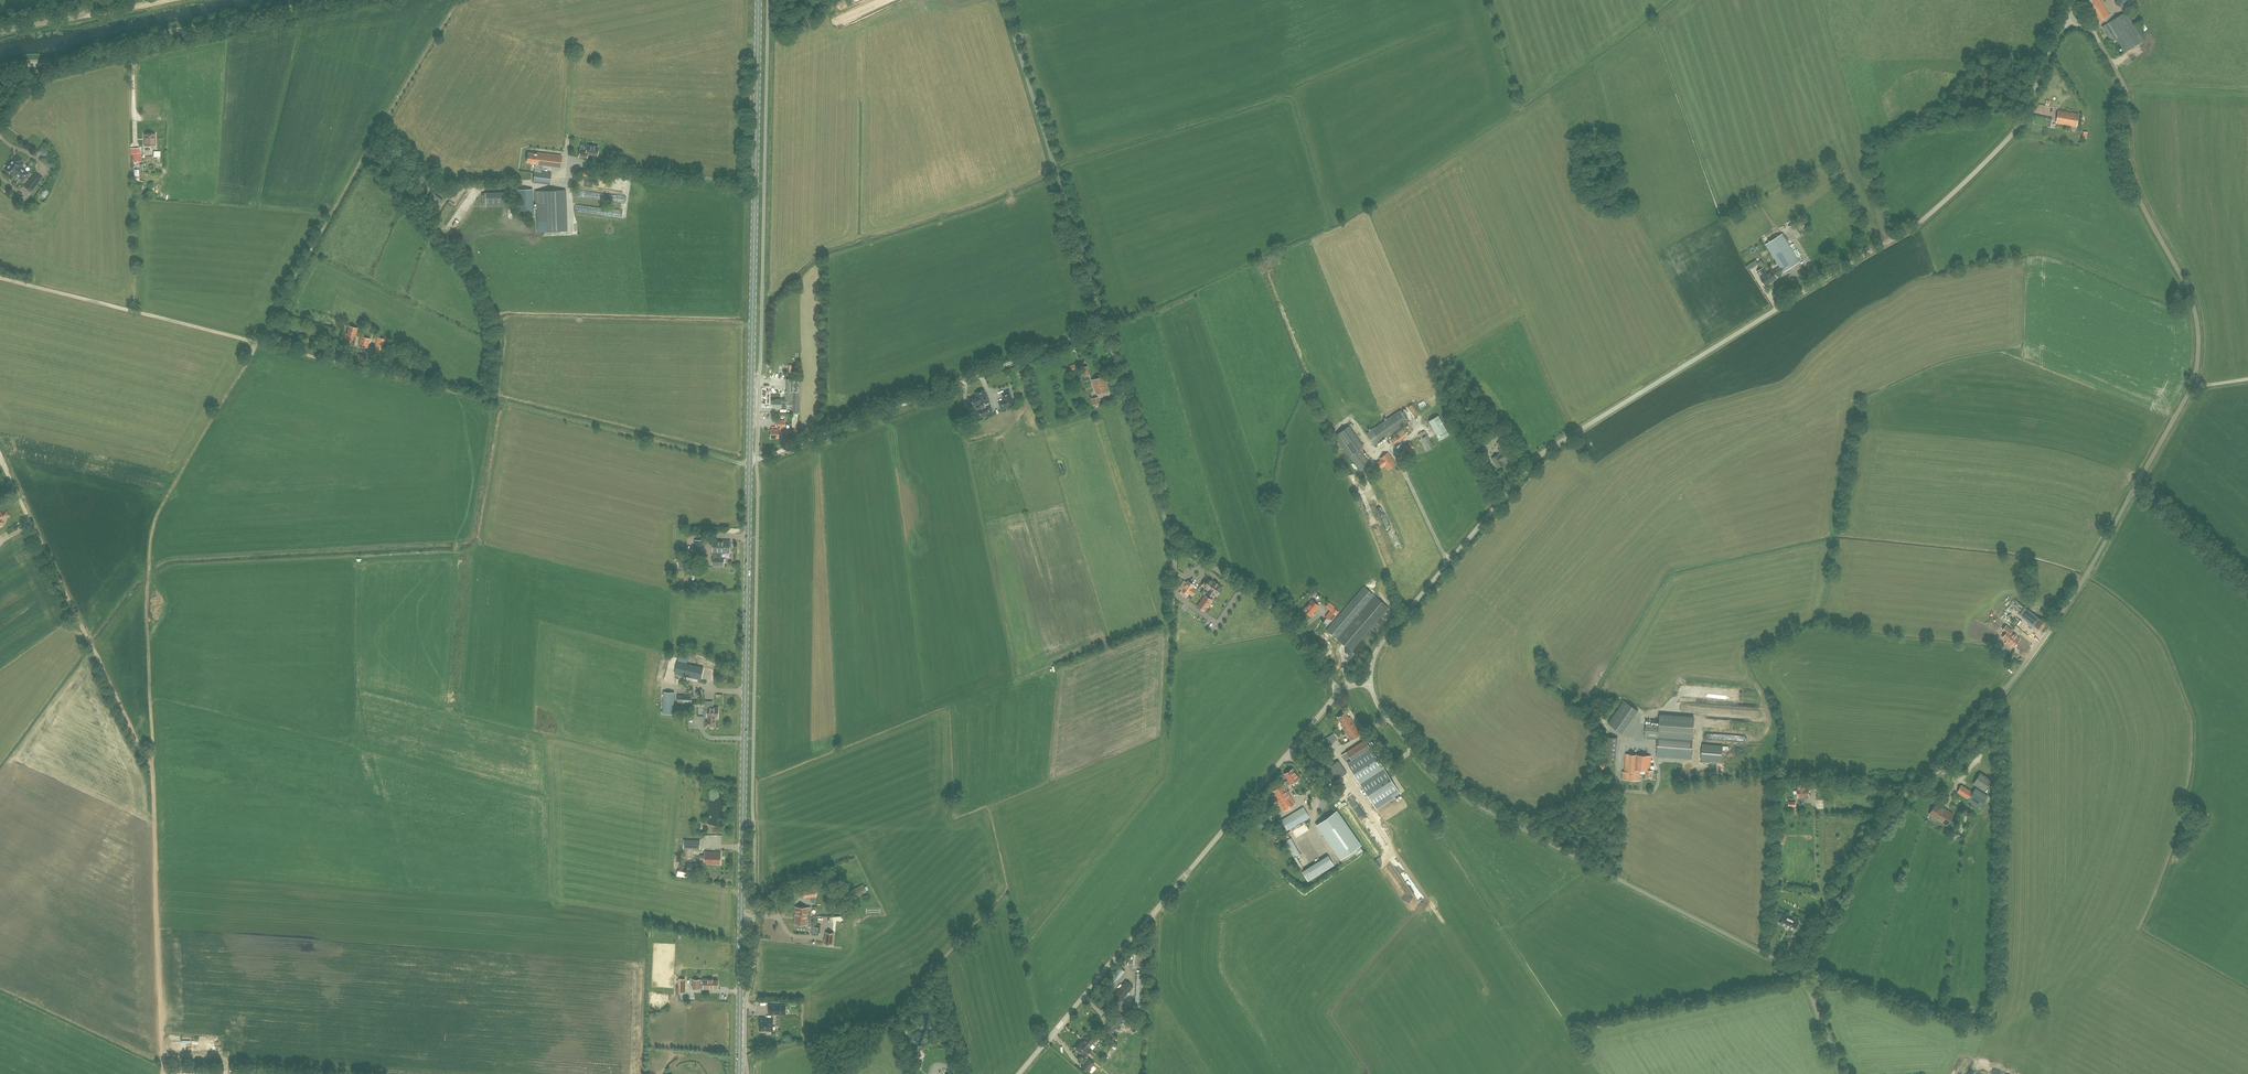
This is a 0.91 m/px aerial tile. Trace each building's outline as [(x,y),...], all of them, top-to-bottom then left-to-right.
[(2109,15),(2100,0),(2086,0),(2085,1),(2098,22),(2109,15)] [(2116,5),(2124,9),(2125,7),(2130,9),(2134,0),(2118,0),(2116,5)] [(2127,12),(2102,27),(2112,43),(2117,40),(2125,52),(2144,40),(2127,12)] [(2076,127),(2079,114),(2059,111),(2057,123),(2076,127)] [(2035,115),(2034,122),(2034,123),(2047,126),(2048,118),(2035,115)] [(144,134),(144,137),(144,146),(155,145),(155,134),(144,134)] [(587,154),(597,155),(597,154),(598,153),(598,151),(598,150),(598,147),(587,145),(586,150),(580,149),(579,157),(587,158),(587,154)] [(43,147),(39,153),(46,158),(50,152),(43,147)] [(130,149),(131,163),(140,162),(140,148),(130,149)] [(560,168),(561,155),(537,152),(537,154),(528,153),(527,162),(535,163),(533,182),(550,184),(551,173),(541,171),(542,165),(560,168)] [(23,180),(25,176),(28,172),(22,167),(21,168),(20,167),(23,163),(20,161),(21,160),(21,159),(17,156),(16,156),(15,157),(14,156),(11,160),(12,161),(5,169),(13,176),(15,173),(17,174),(16,174),(23,180)] [(36,172),(25,186),(31,191),(42,177),(36,172)] [(45,191),(42,189),(39,194),(45,198),(50,192),(46,190),(45,191)] [(534,215),(533,189),(517,190),(518,216),(534,215)] [(536,203),(538,203),(538,231),(566,230),(565,190),(535,191),(536,203)] [(486,206),(508,205),(507,192),(485,193),(486,206)] [(1778,268),(1781,273),(1783,271),(1784,272),(1800,262),(1783,234),(1766,245),(1780,267),(1778,268)] [(1773,271),(1768,274),(1764,268),(1758,271),(1762,278),(1761,278),(1765,286),(1777,278),(1776,276),(1781,273),(1778,268),(1773,271)] [(355,336),(357,328),(349,326),(347,334),(346,334),(344,343),(354,345),(357,337),(355,336)] [(370,339),(364,337),(365,334),(362,334),(361,336),(358,346),(368,349),(370,339)] [(383,352),(386,340),(377,337),(374,350),(383,352)] [(334,355),(337,344),(320,340),(318,351),(334,355)] [(393,361),(396,354),(390,351),(387,359),(393,361)] [(366,363),(368,356),(359,354),(357,361),(366,363)] [(1088,366),(1081,367),(1084,376),(1090,374),(1088,366)] [(1104,376),(1092,380),(1096,394),(1108,391),(1104,376)] [(787,392),(799,392),(800,380),(788,379),(787,392)] [(977,411),(979,417),(989,413),(987,407),(986,407),(984,404),(989,402),(988,397),(987,397),(984,390),(983,391),(982,390),(980,391),(979,392),(977,393),(978,396),(969,399),(970,402),(968,403),(970,407),(971,406),(971,407),(980,403),(981,405),(982,409),(977,411)] [(997,401),(1000,409),(1014,403),(1008,390),(1000,393),(1002,399),(997,401)] [(793,413),(794,413),(796,413),(799,413),(799,392),(787,392),(786,392),(785,399),(776,399),(776,400),(772,400),(772,407),(776,407),(776,408),(781,408),(781,405),(786,405),(786,403),(790,404),(790,405),(793,405),(793,413)] [(1093,405),(1100,403),(1098,397),(1091,399),(1093,405)] [(1414,404),(1409,407),(1414,417),(1419,414),(1414,404)] [(1401,410),(1366,434),(1375,448),(1378,446),(1376,444),(1409,422),(1401,410)] [(1449,435),(1438,416),(1429,421),(1439,440),(1449,435)] [(794,429),(784,429),(784,427),(785,427),(785,421),(777,420),(777,427),(778,427),(777,429),(772,429),(771,438),(782,438),(782,435),(794,435),(794,429)] [(1361,472),(1371,465),(1359,449),(1363,446),(1350,426),(1335,435),(1361,472)] [(1395,437),(1391,439),(1394,444),(1406,435),(1402,430),(1394,435),(1395,437)] [(1419,434),(1421,438),(1419,440),(1426,452),(1434,447),(1425,431),(1419,434)] [(1480,449),(1485,452),(1492,441),(1486,437),(1480,449)] [(1508,449),(1506,446),(1509,445),(1505,439),(1503,441),(1502,441),(1498,443),(1501,449),(1499,450),(1501,453),(1492,458),(1498,468),(1505,464),(1503,461),(1509,458),(1505,451),(1508,449)] [(1407,455),(1415,449),(1410,442),(1402,448),(1407,455)] [(1388,452),(1380,458),(1381,460),(1377,462),(1382,468),(1384,466),(1388,471),(1397,464),(1388,452)] [(4,524),(2,520),(9,517),(5,509),(0,511),(0,526),(4,524)] [(703,557),(703,540),(695,540),(694,556),(703,557)] [(730,553),(730,540),(713,540),(713,565),(724,565),(724,557),(722,557),(722,553),(730,553)] [(690,567),(690,559),(679,558),(679,567),(690,567)] [(1217,595),(1222,588),(1209,579),(1207,583),(1205,581),(1202,585),(1205,588),(1204,590),(1207,592),(1197,606),(1204,610),(1207,606),(1208,607),(1212,602),(1211,601),(1212,600),(1215,594),(1217,595)] [(1180,587),(1182,589),(1180,593),(1186,597),(1189,593),(1192,595),(1196,590),(1192,588),(1194,585),(1188,581),(1187,583),(1184,581),(1180,587)] [(1326,630),(1335,637),(1373,594),(1364,586),(1326,630)] [(1374,595),(1337,639),(1352,651),(1389,608),(1374,595)] [(1312,600),(1303,610),(1310,616),(1319,606),(1312,600)] [(1336,608),(1329,602),(1326,606),(1331,610),(1326,616),(1331,621),(1338,612),(1335,609),(1336,608)] [(2033,626),(2039,618),(2028,610),(2022,618),(2033,626)] [(2041,631),(2048,623),(2042,618),(2035,627),(2041,631)] [(2003,630),(2006,633),(2003,637),(2007,641),(2012,645),(2014,646),(2020,639),(2016,636),(2014,635),(2011,632),(2012,631),(2006,626),(2003,630)] [(701,679),(703,667),(677,661),(675,674),(701,679)] [(674,714),(675,692),(664,692),(663,714),(674,714)] [(1624,701),(1608,724),(1622,734),(1638,711),(1624,701)] [(715,716),(718,716),(719,708),(708,708),(707,716),(709,716),(712,716),(712,717),(713,717),(713,719),(715,719),(715,716)] [(1343,726),(1352,720),(1350,717),(1349,718),(1345,713),(1338,717),(1343,726)] [(712,716),(709,716),(708,719),(705,719),(705,726),(715,726),(715,719),(713,719),(713,717),(712,717),(712,716)] [(1691,759),(1694,718),(1660,716),(1659,724),(1646,724),(1645,737),(1658,738),(1657,756),(1691,759)] [(1351,740),(1361,734),(1352,720),(1343,726),(1342,727),(1351,740)] [(1329,744),(1338,739),(1334,733),(1326,738),(1329,744)] [(1617,738),(1603,737),(1601,760),(1615,761),(1617,738)] [(1365,739),(1346,751),(1353,762),(1372,750),(1365,739)] [(1985,745),(1981,741),(1967,756),(1971,760),(1985,745)] [(1721,761),(1722,745),(1702,743),(1701,759),(1721,761)] [(1325,770),(1332,781),(1347,771),(1340,760),(1335,763),(1328,752),(1318,759),(1325,770)] [(1376,808),(1400,793),(1374,754),(1351,768),(1376,808)] [(1640,780),(1640,770),(1646,770),(1646,777),(1653,777),(1653,770),(1650,770),(1651,756),(1626,754),(1625,772),(1623,772),(1623,779),(1640,780)] [(1293,769),(1285,774),(1288,780),(1285,782),(1287,786),(1291,784),(1299,779),(1293,769)] [(1986,791),(1993,780),(1982,773),(1974,784),(1986,791)] [(1829,790),(1829,781),(1815,782),(1815,785),(1815,784),(1816,790),(1829,790)] [(1285,788),(1287,786),(1286,783),(1272,792),(1284,811),(1295,804),(1285,788)] [(1333,802),(1344,795),(1337,785),(1327,792),(1333,802)] [(1798,798),(1809,798),(1808,787),(1805,787),(1805,785),(1797,785),(1798,798)] [(1973,792),(1962,785),(1957,792),(1968,799),(1968,801),(1980,809),(1988,795),(1976,788),(1973,792)] [(1947,825),(1954,815),(1937,804),(1930,814),(1947,825)] [(1309,816),(1303,806),(1281,820),(1287,830),(1309,816)] [(1378,822),(1382,819),(1374,806),(1370,808),(1378,822)] [(1336,812),(1318,825),(1341,857),(1359,845),(1336,812)] [(1303,866),(1298,857),(1302,855),(1293,838),(1287,841),(1300,867),(1303,866)] [(684,849),(694,850),(700,850),(700,841),(695,841),(684,840),(684,849)] [(721,864),(721,852),(705,852),(705,864),(721,864)] [(1308,881),(1336,867),(1331,856),(1302,870),(1308,881)] [(853,899),(867,892),(863,884),(849,891),(853,899)] [(831,892),(832,889),(831,887),(828,886),(824,886),(823,888),(823,892),(826,894),(829,894),(831,892)] [(788,902),(794,900),(789,888),(784,890),(788,902)] [(810,897),(817,896),(816,889),(809,890),(801,891),(801,897),(810,896),(810,897)] [(796,906),(795,923),(796,923),(796,926),(806,926),(806,924),(807,924),(810,924),(811,915),(809,915),(809,908),(808,908),(808,907),(796,906)] [(1784,915),(1780,923),(1795,930),(1799,922),(1784,915)] [(834,933),(826,933),(826,940),(825,940),(824,943),(832,944),(834,933)] [(1793,945),(1791,951),(1797,954),(1799,948),(1803,940),(1797,937),(1793,945)] [(1136,965),(1146,966),(1148,955),(1137,954),(1136,965)] [(1111,986),(1125,971),(1120,967),(1107,982),(1111,986)] [(718,989),(718,980),(713,980),(713,979),(704,979),(704,989),(718,989)] [(1133,986),(1126,980),(1112,997),(1119,1003),(1133,986)] [(786,1005),(775,1005),(769,1005),(769,1014),(786,1014),(786,1005)] [(1104,1029),(1111,1035),(1125,1018),(1119,1012),(1104,1029)] [(773,1030),(773,1018),(760,1018),(760,1030),(761,1030),(761,1032),(765,1032),(765,1030),(773,1030)] [(1082,1042),(1089,1047),(1096,1039),(1089,1033),(1089,1034),(1088,1033),(1084,1037),(1086,1038),(1084,1040),(1082,1042)] [(1091,1049),(1089,1047),(1082,1042),(1082,1041),(1076,1048),(1078,1050),(1077,1051),(1081,1054),(1082,1053),(1086,1056),(1091,1049)] [(1112,1049),(1106,1057),(1109,1059),(1115,1051),(1112,1049)] [(1088,1072),(1095,1064),(1089,1059),(1081,1067),(1088,1072)] [(920,1067),(916,1064),(909,1073),(915,1073),(920,1067)]
